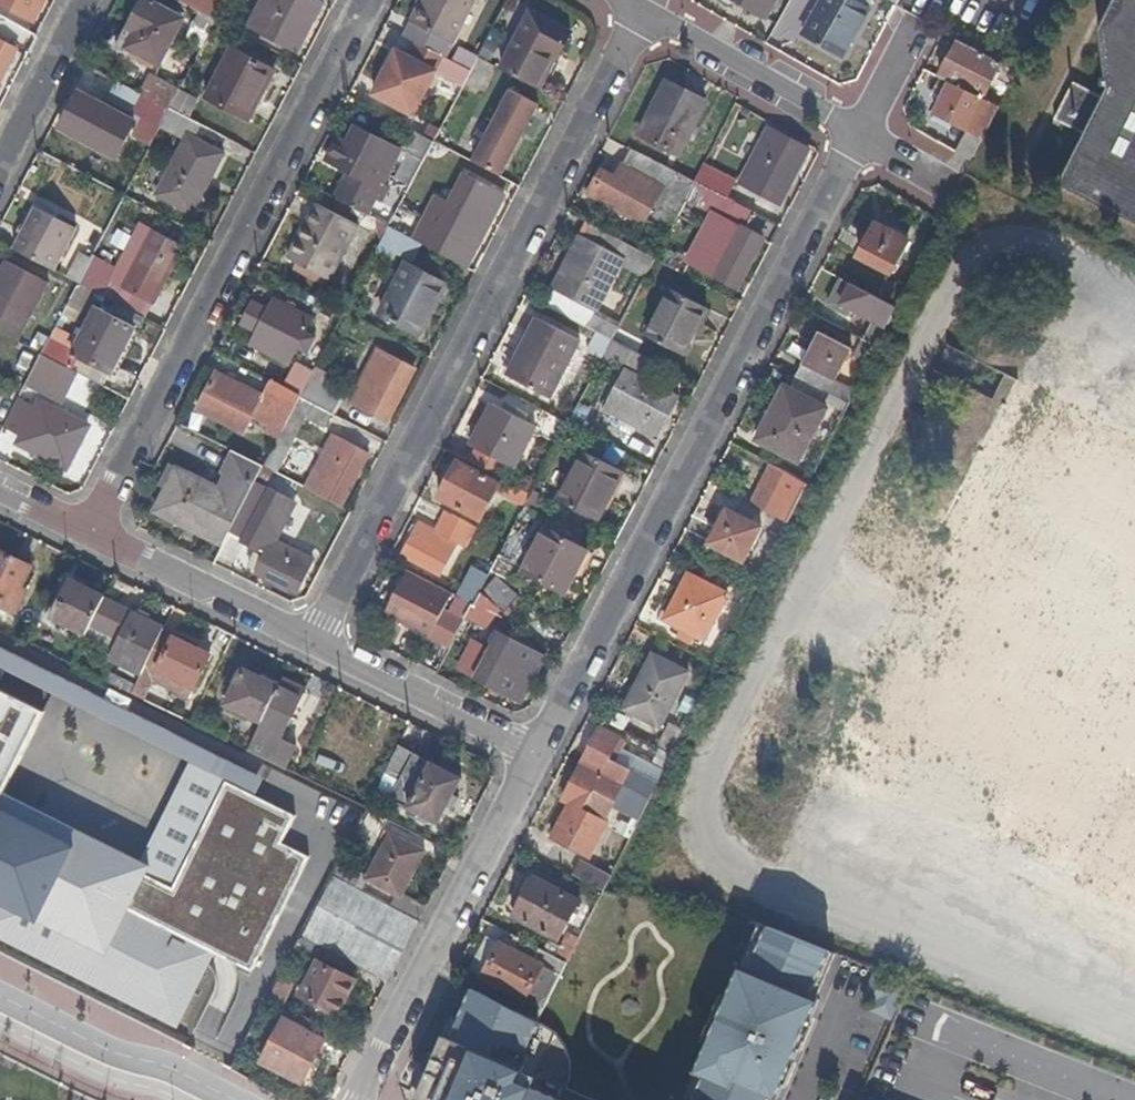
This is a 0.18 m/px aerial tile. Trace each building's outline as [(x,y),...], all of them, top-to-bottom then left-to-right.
[(38,0),(0,0),(0,8),(8,13),(7,15),(24,25),(38,0)] [(184,8),(195,14),(212,23),(221,7),(206,0),(188,0),(184,8)] [(245,25),(295,50),(317,4),(309,0),(259,0),(245,25)] [(405,21),(449,43),(451,44),(473,0),(416,0),(405,21)] [(760,17),(770,0),(732,0),(760,17)] [(797,33),(796,34),(837,55),(867,0),(813,0),(797,33)] [(1100,36),(1108,87),(1102,97),(1076,83),(1056,120),(1083,135),(1057,185),(1134,224),(1134,0),(1119,0),(1100,36)] [(184,22),(145,2),(138,17),(135,16),(119,46),(159,68),(184,22)] [(212,23),(195,14),(189,25),(207,34),(212,23)] [(539,95),(567,56),(520,27),(495,71),(539,95)] [(954,38),(932,76),(937,78),(977,100),(998,60),(954,38)] [(12,51),(0,45),(0,73),(10,53),(12,51)] [(455,49),(447,63),(466,73),(473,59),(455,49)] [(270,74),(227,52),(201,99),(240,121),(257,91),(260,93),(270,74)] [(436,86),(377,56),(359,89),(393,107),(400,94),(425,107),(436,86)] [(705,95),(664,73),(635,127),(676,149),(705,95)] [(148,74),(137,95),(142,98),(166,111),(177,90),(148,74)] [(936,95),(926,112),(965,134),(955,154),(967,161),(995,109),(977,100),(937,78),(929,92),(936,95)] [(137,95),(117,85),(102,112),(127,124),(133,114),(142,98),(137,95)] [(166,111),(142,98),(133,114),(142,119),(137,129),(136,131),(151,139),(156,131),(166,111)] [(77,99),(60,133),(114,160),(131,126),(127,124),(102,112),(77,99)] [(508,99),(471,164),(503,182),(539,116),(508,99)] [(178,142),(178,144),(152,195),(191,215),(222,156),(189,139),(195,125),(166,111),(156,131),(178,142)] [(142,119),(133,114),(127,124),(131,126),(137,129),(142,119)] [(429,143),(400,128),(389,150),(401,156),(389,179),(406,186),(417,164),(429,143)] [(334,140),(323,161),(350,176),(343,190),(368,203),(392,156),(377,148),(380,143),(357,131),(349,147),(334,140)] [(800,152),(766,135),(739,186),(773,203),(800,152)] [(596,170),(583,195),(639,224),(658,189),(663,192),(646,226),(662,233),(680,198),(688,184),(623,151),(609,177),(596,170)] [(698,164),(688,184),(721,202),(731,183),(698,164)] [(458,268),(495,198),(463,181),(449,207),(460,213),(445,241),(438,238),(431,253),(458,268)] [(688,184),(680,198),(718,218),(707,240),(701,237),(688,262),(709,272),(707,276),(729,288),(754,239),(740,232),(748,216),(721,202),(688,184)] [(358,227),(316,205),(285,258),(292,262),(288,270),(322,289),(358,227)] [(75,233),(33,212),(10,253),(52,275),(75,233)] [(384,227),(390,215),(386,212),(369,220),(371,220),(384,227)] [(404,221),(390,215),(384,227),(397,235),(404,221)] [(375,243),(384,227),(371,220),(375,243)] [(582,224),(575,239),(613,259),(620,245),(582,224)] [(397,235),(384,227),(375,243),(366,261),(383,271),(392,253),(409,262),(418,245),(397,235)] [(901,245),(867,228),(849,259),(882,278),(901,245)] [(179,251),(146,233),(116,289),(149,307),(162,283),(170,268),(179,251)] [(575,239),(574,239),(539,308),(590,335),(605,343),(626,302),(615,297),(603,319),(590,312),(613,266),(638,279),(648,259),(620,245),(613,259),(575,239)] [(105,268),(88,259),(74,286),(91,296),(105,268)] [(0,266),(0,337),(15,344),(44,287),(0,266)] [(440,286),(400,266),(373,316),(412,337),(440,286)] [(175,272),(170,268),(162,283),(167,286),(175,272)] [(886,309),(834,283),(820,310),(837,318),(841,311),(862,322),(852,342),(859,346),(866,349),(886,309)] [(91,296),(74,286),(66,301),(83,310),(91,296)] [(703,311),(667,290),(642,339),(678,358),(703,311)] [(309,323),(254,294),(241,319),(255,327),(244,347),(282,367),(284,368),(309,323)] [(139,335),(100,315),(77,359),(116,379),(139,335)] [(570,346),(530,325),(500,383),(541,404),(570,346)] [(605,343),(590,335),(581,353),(595,361),(605,343)] [(811,337),(788,380),(823,398),(844,408),(850,396),(829,386),(845,354),(811,337)] [(605,343),(595,361),(614,371),(615,372),(619,366),(631,372),(638,359),(606,341),(605,343)] [(1035,341),(1025,363),(1043,372),(1054,350),(1035,341)] [(45,342),(38,356),(71,373),(77,359),(45,342)] [(866,349),(859,346),(848,367),(862,374),(873,352),(866,349)] [(407,372),(370,352),(340,409),(377,429),(407,372)] [(71,373),(38,356),(27,376),(23,384),(39,393),(42,386),(60,394),(71,373)] [(821,772),(1134,912),(1134,426),(1002,367),(821,772)] [(304,378),(293,398),(325,415),(328,417),(337,400),(317,389),(323,376),(308,370),(304,378)] [(293,398),(304,378),(293,371),(282,392),(293,398)] [(617,373),(596,413),(649,438),(651,439),(671,398),(617,373)] [(210,374),(194,407),(240,430),(245,420),(274,435),(293,398),(282,392),(264,382),(256,397),(210,374)] [(781,394),(774,391),(748,445),(791,466),(823,398),(788,380),(781,394)] [(325,415),(293,398),(274,435),(256,469),(269,476),(298,420),(318,430),(325,415)] [(30,409),(15,402),(0,430),(15,438),(30,409)] [(15,438),(12,445),(60,469),(81,428),(33,404),(30,409),(15,438)] [(525,429),(483,408),(460,451),(467,455),(462,465),(491,481),(496,470),(502,473),(525,429)] [(360,456),(325,438),(297,490),(332,508),(360,456)] [(619,473),(581,453),(555,502),(593,522),(619,473)] [(246,487),(256,469),(227,454),(219,469),(223,471),(220,478),(212,492),(171,470),(148,512),(215,547),(223,532),(246,487)] [(452,466),(434,500),(476,522),(494,488),(452,466)] [(803,487),(764,468),(753,489),(776,501),(767,518),(784,525),(803,487)] [(274,501),(246,487),(223,532),(255,549),(244,571),(285,593),(303,560),(256,535),(274,501)] [(502,487),(495,500),(517,511),(521,504),(524,498),(502,487)] [(540,495),(528,490),(524,498),(522,505),(532,510),(540,495)] [(755,529),(718,512),(699,548),(735,567),(755,529)] [(443,519),(438,516),(432,528),(436,531),(443,519)] [(466,530),(443,519),(436,531),(432,528),(428,536),(409,527),(391,560),(429,580),(446,547),(456,552),(466,530)] [(591,555),(547,533),(522,577),(560,599),(570,580),(575,583),(591,555)] [(508,566),(492,558),(483,574),(499,583),(508,566)] [(0,559),(0,613),(8,617),(17,598),(10,595),(23,569),(0,559)] [(444,597),(399,574),(376,619),(443,653),(456,627),(435,616),(444,597)] [(499,583),(483,574),(475,590),(466,608),(459,621),(477,630),(510,588),(499,583)] [(719,597),(680,579),(657,622),(696,642),(719,597)] [(90,599),(91,598),(60,582),(41,620),(73,636),(79,623),(90,599)] [(475,590),(460,584),(451,601),(466,608),(475,590)] [(90,599),(79,623),(109,638),(99,658),(130,674),(150,633),(152,630),(90,599)] [(199,659),(150,633),(130,674),(120,693),(132,699),(141,684),(173,703),(199,659)] [(466,653),(454,676),(511,706),(535,659),(490,635),(478,659),(466,653)] [(682,675),(645,657),(618,712),(654,730),(682,675)] [(230,669),(212,705),(247,722),(266,685),(230,669)] [(295,691),(269,678),(266,685),(247,722),(233,749),(270,768),(282,744),(271,738),(295,691)] [(37,698),(0,681),(0,770),(37,698)] [(593,729),(573,767),(644,803),(651,790),(618,773),(620,768),(601,759),(611,738),(593,729)] [(454,781),(393,748),(379,776),(395,785),(385,804),(430,828),(454,781)] [(644,803),(573,767),(552,806),(560,810),(542,843),(581,864),(599,831),(594,828),(609,801),(638,814),(644,803)] [(174,1032),(215,953),(245,968),(305,852),(279,838),(293,810),(220,772),(167,882),(148,872),(160,850),(0,772),(0,944),(174,1032)] [(359,812),(351,828),(371,838),(379,823),(359,812)] [(416,857),(383,840),(357,886),(383,900),(390,904),(393,897),(416,857)] [(331,866),(325,877),(327,879),(334,884),(347,891),(353,877),(331,866)] [(527,878),(507,915),(554,939),(573,901),(527,878)] [(380,983),(411,924),(379,908),(347,891),(334,884),(327,879),(317,895),(309,911),(295,939),(331,959),(351,969),(380,983)] [(379,908),(411,924),(419,910),(393,897),(390,904),(383,900),(379,908)] [(840,953),(756,919),(736,966),(720,959),(666,1070),(674,1074),(663,1099),(779,1099),(840,953)] [(501,947),(493,943),(474,980),(516,1002),(525,1006),(519,1018),(531,1024),(554,980),(563,963),(531,947),(514,938),(511,945),(504,941),(501,947)] [(344,981),(351,969),(331,959),(295,939),(290,947),(311,959),(291,998),(330,1018),(348,983),(344,981)] [(453,983),(444,1000),(436,996),(390,1084),(396,1099),(493,1099),(531,1024),(519,1018),(493,1004),(453,983)] [(876,988),(869,1014),(889,1019),(896,994),(876,988)] [(279,998),(266,992),(260,1003),(274,1009),(279,998)] [(294,1085),(322,1034),(282,1013),(278,1022),(276,1021),(253,1063),(294,1085)] [(493,1099),(556,1099),(560,1091),(561,1088),(563,1082),(564,1077),(565,1071),(565,1066),(564,1060),(563,1055),(561,1050),(558,1045),(555,1041),(551,1036),(546,1033),(541,1029),(531,1024),(493,1099)] [(556,1099),(582,1099),(560,1091),(556,1099)]
